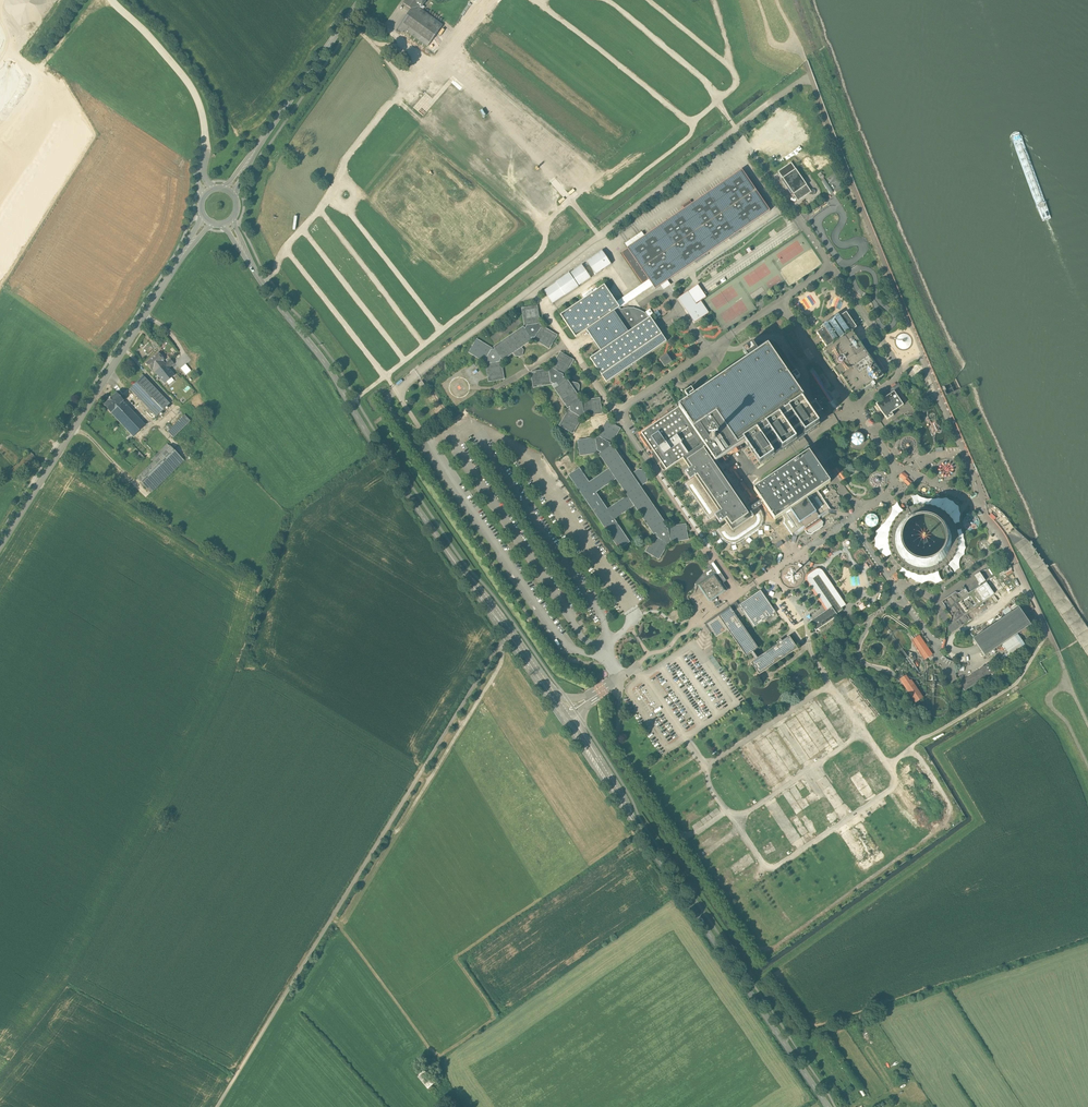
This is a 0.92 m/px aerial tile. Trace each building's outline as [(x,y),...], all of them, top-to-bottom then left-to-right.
[(406,0),(405,0),(403,3),(412,10),(416,13),(419,8),(420,6),(422,7),(428,0),(406,0)] [(419,8),(416,13),(412,10),(398,29),(403,33),(405,30),(428,47),(443,26),(419,8)] [(808,191),(789,164),(776,173),(781,179),(782,181),(786,186),(785,186),(787,189),(787,188),(791,193),(790,194),(793,196),(796,202),(807,195),(810,193),(808,191)] [(649,280),(656,290),(771,211),(766,204),(768,203),(750,176),(747,178),(742,171),(692,205),(689,202),(684,206),(686,209),(621,253),(642,284),(649,280)] [(834,192),(825,180),(822,182),(831,194),(834,192)] [(602,251),(587,261),(596,275),(611,264),(602,251)] [(556,282),(544,291),(553,304),(565,295),(565,296),(579,287),(578,286),(591,278),(582,265),(570,273),(569,273),(556,282)] [(629,332),(614,311),(620,308),(620,307),(605,285),(561,315),(576,338),(587,330),(601,351),(590,358),(607,383),(667,341),(650,317),(649,318),(629,332)] [(706,297),(698,285),(688,292),(696,304),(706,297)] [(688,292),(688,291),(678,298),(695,323),(709,313),(701,301),(696,304),(688,292)] [(834,296),(831,305),(836,307),(839,298),(834,296)] [(802,299),(807,308),(812,305),(807,297),(802,299)] [(495,348),(496,350),(494,350),(492,350),(492,349),(477,340),(474,346),(470,352),(485,362),(486,360),(487,362),(488,364),(486,364),(489,381),(496,380),(504,379),(501,361),(500,362),(500,360),(501,358),(503,360),(514,352),(516,356),(520,356),(521,356),(522,355),(523,351),(521,347),(532,340),(530,338),(532,338),(535,338),(534,339),(549,348),(553,341),(557,335),(541,326),(541,327),(540,326),(538,324),(540,324),(537,306),(530,308),(523,309),(525,326),(527,326),(526,328),(525,330),(523,328),(495,348)] [(634,308),(628,308),(621,310),(620,308),(614,311),(629,332),(649,318),(645,313),(640,310),(634,308)] [(842,314),(835,318),(833,315),(821,323),(817,326),(819,329),(813,333),(823,349),(825,348),(850,332),(852,330),(853,329),(842,314)] [(873,361),(852,330),(850,332),(825,348),(823,349),(835,368),(833,369),(836,373),(839,378),(841,376),(854,396),(883,375),(878,369),(873,361)] [(155,339),(152,342),(157,347),(160,344),(155,339)] [(749,360),(728,374),(727,372),(715,380),(716,382),(693,399),(690,395),(694,392),(692,388),(685,393),(688,397),(690,400),(679,408),(704,444),(707,449),(716,462),(721,459),(725,456),(734,450),(739,447),(745,442),(760,465),(774,456),(761,436),(769,430),(783,450),(797,440),(783,421),(792,415),(805,434),(819,425),(803,401),(805,400),(791,379),(794,377),(796,380),(800,377),(796,372),(793,374),(789,377),(766,343),(757,350),(753,344),(743,351),(749,360)] [(153,369),(163,361),(164,360),(159,353),(146,363),(151,370),(153,369)] [(570,385),(565,378),(563,379),(563,377),(563,375),(564,376),(573,360),(567,356),(561,353),(551,368),(553,369),(551,370),(549,371),(549,370),(532,373),(533,379),(534,387),(552,384),(551,383),(553,384),(555,385),(553,386),(568,408),(570,407),(570,409),(570,411),(569,410),(560,425),(566,429),(573,433),(582,418),(581,417),(582,416),(584,415),(584,416),(602,413),(600,405),(599,399),(582,402),(582,403),(580,402),(578,401),(580,400),(575,392),(579,390),(579,386),(578,385),(578,384),(573,383),(570,385)] [(884,365),(879,358),(873,361),(878,369),(884,365)] [(164,383),(168,381),(174,375),(169,368),(174,364),(170,359),(165,364),(163,361),(153,369),(161,380),(164,383)] [(143,376),(130,389),(156,417),(170,404),(143,376)] [(427,388),(422,381),(418,383),(423,390),(427,388)] [(891,392),(873,404),(882,418),(884,420),(890,416),(888,413),(900,406),(891,392)] [(111,413),(123,401),(124,401),(116,393),(112,397),(108,401),(103,406),(111,413)] [(123,401),(111,413),(134,437),(146,426),(123,401)] [(679,408),(642,433),(662,463),(667,470),(683,459),(704,444),(679,408)] [(190,421),(184,415),(167,432),(173,438),(190,421)] [(647,477),(645,474),(643,471),(639,470),(632,475),(612,446),(610,448),(610,445),(610,443),(611,444),(620,429),(614,425),(607,421),(598,437),(599,437),(598,438),(596,439),(596,438),(578,441),(580,448),(581,455),(598,453),(598,451),(600,452),(602,453),(600,454),(610,469),(589,483),(579,469),(570,476),(619,548),(629,542),(614,519),(635,505),(654,534),(656,532),(656,534),(656,537),(655,536),(646,551),(652,555),(659,559),(668,543),(667,543),(668,542),(670,541),(670,542),(688,539),(687,532),(685,525),(668,528),(668,529),(666,528),(664,527),(666,526),(639,486),(647,481),(647,477)] [(859,443),(856,433),(848,436),(851,446),(859,443)] [(154,462),(137,478),(151,492),(174,469),(183,460),(167,444),(151,460),(154,462)] [(724,473),(716,462),(707,449),(704,444),(683,459),(691,470),(685,473),(689,478),(691,481),(694,478),(696,477),(720,513),(719,514),(718,514),(715,516),(717,519),(720,524),(724,521),(725,520),(727,524),(733,531),(754,517),(751,513),(746,506),(729,480),(724,473)] [(828,457),(832,454),(827,447),(823,450),(828,457)] [(35,456),(31,452),(10,471),(14,475),(25,465),(30,461),(35,456)] [(810,452),(754,489),(767,508),(763,511),(770,521),(774,519),(775,520),(781,516),(789,511),(797,524),(816,512),(807,499),(816,492),(819,491),(830,483),(810,452)] [(743,480),(741,479),(735,471),(737,470),(734,466),(724,473),(729,480),(746,506),(755,500),(753,496),(752,496),(748,489),(743,482),(743,480)] [(908,485),(912,481),(903,471),(899,476),(908,485)] [(720,513),(696,477),(694,478),(691,481),(685,485),(709,520),(715,516),(718,514),(719,514),(720,513)] [(792,534),(793,533),(794,534),(797,536),(803,532),(805,535),(810,535),(822,528),(822,524),(820,520),(829,514),(829,512),(829,510),(816,492),(807,499),(816,512),(797,524),(788,511),(781,516),(783,520),(783,524),(789,534),(791,536),(792,534)] [(912,497),(909,497),(911,501),(912,504),(912,507),(917,506),(923,506),(930,507),(936,509),(941,512),(945,516),(949,520),(951,523),(952,526),(955,525),(957,524),(959,524),(958,522),(958,519),(959,517),(958,515),(958,513),(957,511),(958,507),(956,507),(954,506),(953,504),(952,502),(950,502),(948,502),(947,501),(946,499),(944,499),(942,500),(939,500),(937,500),(935,500),(933,501),(930,500),(929,501),(927,501),(924,500),(922,500),(920,498),(917,496),(916,496),(913,497),(912,497)] [(897,506),(897,503),(896,505),(896,506),(895,507),(893,507),(892,507),(893,508),(892,510),(892,512),(892,513),(891,514),(890,514),(890,516),(889,518),(888,519),(887,520),(886,521),(885,523),(884,524),(883,525),(882,526),(881,526),(881,527),(880,528),(879,529),(878,530),(877,531),(876,531),(876,533),(876,534),(875,536),(875,537),(874,539),(874,540),(874,541),(875,543),(875,544),(875,546),(875,547),(876,548),(877,549),(878,550),(878,551),(879,553),(879,554),(880,554),(882,555),(883,556),(884,556),(885,557),(885,558),(887,558),(885,555),(884,553),(883,549),(882,545),(882,541),(882,538),(883,535),(885,531),(886,528),(888,525),(891,521),(893,518),(895,516),(897,515),(901,512),(899,510),(898,508),(897,506)] [(754,517),(733,531),(727,524),(716,531),(722,539),(726,542),(731,544),(736,544),(741,542),(759,530),(762,526),(764,521),(764,516),(762,512),(759,507),(751,513),(754,517)] [(925,511),(921,511),(918,511),(914,511),(912,512),(910,512),(907,513),(905,514),(903,515),(902,516),(900,517),(899,518),(898,520),(896,522),(895,523),(893,525),(892,527),(891,529),(890,531),(890,532),(889,534),(889,536),(889,537),(889,539),(888,542),(889,544),(889,546),(889,547),(889,549),(890,550),(890,552),(891,554),(892,556),(893,558),(895,560),(896,562),(898,563),(899,564),(901,565),(902,566),(904,567),(906,569),(908,569),(909,570),(912,571),(914,571),(917,571),(920,571),(924,571),(927,570),(930,569),(933,568),(935,567),(937,566),(938,565),(939,563),(941,562),(942,560),(944,558),(945,557),(946,555),(947,553),(947,551),(948,549),(948,548),(949,546),(949,544),(949,542),(949,540),(949,539),(949,536),(948,534),(948,532),(947,530),(946,528),(945,526),(944,524),(942,521),(940,520),(938,518),(937,517),(935,515),(933,514),(932,514),(929,513),(927,512),(925,511)] [(864,526),(874,525),(873,514),(864,514),(864,526)] [(955,531),(954,531),(955,532),(955,535),(955,537),(955,539),(956,541),(955,544),(955,546),(955,549),(954,551),(953,554),(952,556),(951,558),(949,560),(948,563),(946,565),(944,567),(945,567),(947,568),(948,568),(949,569),(951,571),(952,573),(953,574),(954,572),(955,571),(957,570),(958,569),(960,569),(958,567),(958,565),(958,563),(958,561),(959,559),(960,558),(961,556),(962,556),(964,555),(963,554),(963,553),(963,551),(964,550),(965,549),(964,548),(964,546),(963,545),(964,543),(964,542),(963,540),(962,539),(962,538),(962,536),(961,535),(960,533),(960,532),(960,530),(959,531),(957,531),(955,531)] [(936,575),(935,573),(934,574),(932,574),(930,575),(928,576),(925,576),(923,576),(921,577),(918,577),(915,576),(912,576),(909,575),(907,574),(904,573),(902,571),(900,570),(899,569),(899,570),(899,571),(899,572),(900,573),(901,574),(902,576),(902,577),(904,577),(906,578),(907,579),(908,580),(910,580),(912,581),(913,582),(914,584),(915,583),(917,583),(919,583),(920,584),(922,585),(923,584),(925,583),(927,583),(929,583),(931,583),(933,584),(935,585),(936,586),(937,584),(939,583),(940,582),(942,582),(940,581),(939,580),(938,578),(937,577),(936,575)] [(998,572),(968,593),(965,589),(959,593),(962,597),(960,599),(955,592),(944,599),(945,601),(943,602),(947,608),(946,608),(955,622),(956,621),(960,627),(971,619),(967,614),(1008,586),(1007,585),(1005,586),(1004,585),(1003,586),(996,576),(999,573),(998,572)] [(985,581),(980,572),(975,576),(980,584),(985,581)] [(708,579),(698,586),(704,594),(709,602),(712,601),(714,599),(720,595),(726,591),(715,574),(708,579)] [(832,607),(810,622),(816,631),(838,616),(837,614),(843,609),(819,574),(812,578),(832,607)] [(739,605),(738,605),(740,607),(745,615),(754,628),(776,613),(761,590),(739,605)] [(736,602),(704,623),(711,633),(713,632),(716,637),(728,630),(746,657),(751,653),(756,660),(751,663),(759,675),(798,649),(790,637),(782,642),(781,640),(777,643),(778,644),(758,658),(754,652),(758,648),(738,619),(745,615),(740,607),(738,605),(739,605),(736,602)] [(1016,607),(970,639),(982,656),(1027,625),(1016,607)] [(915,639),(912,640),(924,660),(928,658),(933,655),(930,651),(920,636),(915,639)] [(713,655),(709,658),(717,669),(721,666),(713,655)] [(988,664),(959,682),(965,691),(994,672),(988,664)] [(906,676),(900,680),(915,703),(920,700),(923,698),(911,680),(909,681),(906,676)] [(850,778),(862,796),(871,790),(860,771),(850,778)] [(896,790),(905,806),(914,801),(905,785),(896,790)] [(918,812),(919,814),(923,811),(920,805),(911,810),(914,814),(918,812)] [(908,820),(905,822),(913,834),(917,832),(908,820)] [(904,840),(910,836),(902,823),(896,827),(904,840)] [(832,844),(827,847),(834,858),(839,855),(832,844)] [(838,866),(825,873),(828,877),(840,871),(838,866)] [(844,869),(852,881),(855,879),(847,866),(844,869)] [(427,1069),(419,1076),(430,1088),(438,1082),(427,1069)]
